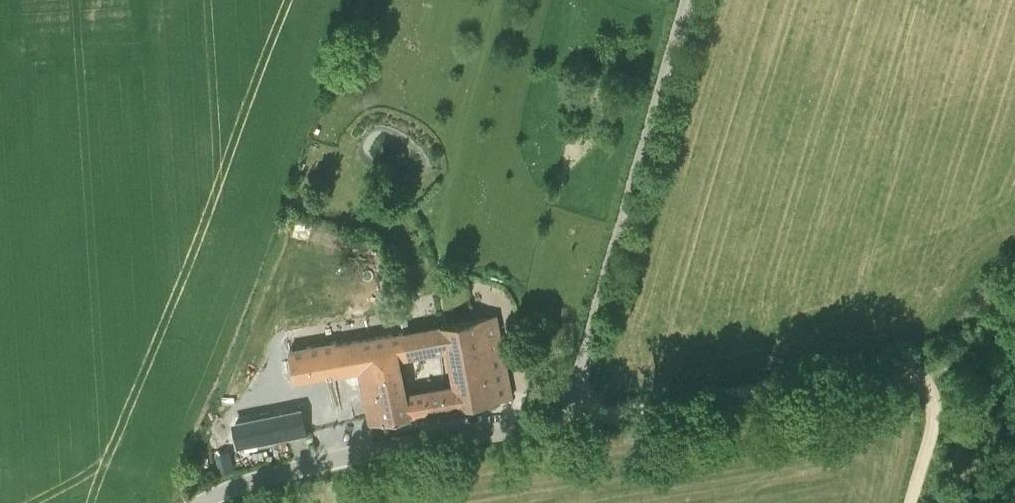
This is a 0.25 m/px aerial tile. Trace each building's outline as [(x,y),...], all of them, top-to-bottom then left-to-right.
[(401,286),(403,299),(411,297),(409,284),(401,286)] [(456,385),(427,390),(430,411),(512,396),(496,314),(442,324),(403,331),(408,355),(449,347),(456,385)] [(398,356),(408,355),(403,331),(336,344),(336,342),(290,350),(295,380),(360,369),(372,425),(378,424),(377,421),(386,419),(377,373),(400,368),(398,356)] [(386,419),(409,415),(400,368),(377,373),(386,419)] [(217,460),(220,473),(235,470),(232,456),(217,460)]
